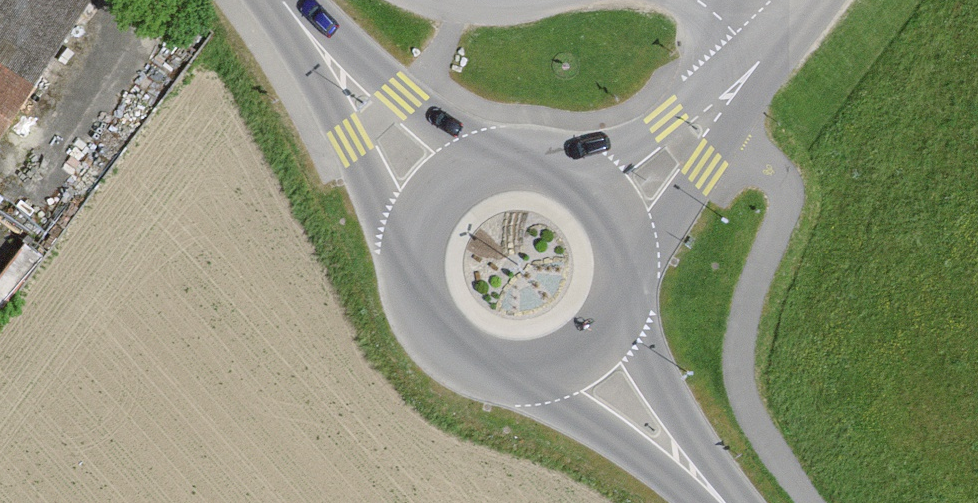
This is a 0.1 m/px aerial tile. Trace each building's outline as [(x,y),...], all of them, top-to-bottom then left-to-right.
[(90,0),(0,0),(0,147),(90,0)]
